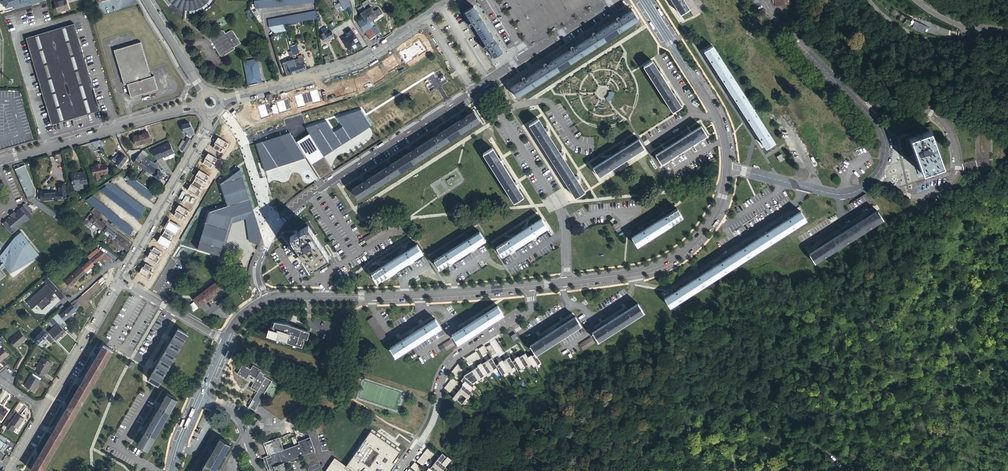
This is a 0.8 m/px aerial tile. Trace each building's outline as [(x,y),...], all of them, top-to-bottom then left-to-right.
[(6,8),(14,5),(15,9),(29,5),(28,1),(31,0),(32,4),(44,0),(4,0),(6,8)] [(314,2),(314,0),(258,0),(253,0),(254,8),(314,2)] [(346,10),(346,9),(348,8),(348,7),(349,6),(350,7),(352,5),(348,0),(343,0),(341,2),(346,10)] [(681,14),(688,9),(683,0),(672,0),(681,14)] [(688,9),(693,16),(699,12),(691,0),(683,0),(688,9)] [(364,7),(372,20),(378,16),(377,15),(379,13),(377,10),(374,11),(371,6),(370,6),(368,4),(364,7)] [(502,52),(472,6),(465,11),(494,57),(502,52)] [(360,13),(363,18),(367,23),(372,20),(364,7),(359,10),(361,13),(360,13)] [(284,25),(316,17),(314,10),(267,22),(269,29),(272,28),(284,25)] [(630,10),(510,87),(516,96),(636,19),(630,10)] [(370,38),(380,32),(372,20),(367,23),(363,18),(358,22),(365,32),(366,32),(370,38)] [(916,21),(913,27),(924,32),(928,26),(916,21)] [(100,109),(74,23),(26,37),(51,123),(100,109)] [(286,32),(284,25),(272,28),(274,35),(286,32)] [(333,35),(329,29),(327,30),(326,28),(322,29),(323,32),(320,33),(320,36),(320,37),(321,40),(333,35)] [(213,39),(214,40),(218,47),(222,54),(225,55),(236,48),(235,46),(242,42),(234,29),(227,33),(226,31),(223,30),(213,37),(213,39)] [(350,50),(361,43),(352,30),(347,34),(348,37),(343,40),(350,50)] [(140,41),(113,50),(124,84),(127,83),(131,96),(158,88),(154,75),(151,76),(140,41)] [(774,142),(711,46),(704,50),(766,147),(774,142)] [(297,72),(307,69),(302,54),(298,55),(299,58),(293,60),(297,72)] [(256,80),(261,79),(256,57),(244,59),(248,81),(250,81),(251,82),(256,81),(256,80)] [(287,75),(297,72),(293,60),(287,62),(289,69),(285,70),(287,75)] [(680,106),(651,61),(643,66),(672,111),(680,106)] [(256,143),(264,171),(307,157),(311,164),(371,126),(362,109),(336,117),(342,126),(333,132),(326,121),(306,127),(310,133),(296,142),(290,132),(256,143)] [(479,120),(473,111),(352,189),(358,198),(479,120)] [(584,191),(537,119),(529,124),(575,197),(584,191)] [(190,121),(182,124),(185,132),(188,130),(190,136),(196,133),(190,121)] [(706,133),(701,125),(655,154),(661,162),(706,133)] [(929,125),(915,130),(917,134),(905,138),(911,155),(914,154),(921,171),(940,164),(932,142),(935,141),(929,125)] [(148,132),(135,136),(137,144),(150,140),(148,132)] [(186,151),(193,140),(188,138),(181,149),(186,151)] [(643,147),(638,138),(593,167),(598,176),(643,147)] [(156,148),(151,150),(157,158),(160,156),(160,157),(167,154),(167,155),(175,152),(170,141),(156,148)] [(523,196),(492,148),(483,154),(514,202),(523,196)] [(147,156),(141,152),(135,160),(141,165),(147,156)] [(120,167),(128,157),(124,153),(119,160),(114,156),(112,160),(120,167)] [(151,159),(147,156),(141,165),(145,168),(151,159)] [(153,165),(155,162),(151,159),(145,168),(160,179),(163,173),(153,165)] [(101,164),(96,165),(92,166),(94,178),(100,177),(99,174),(108,172),(106,163),(101,164)] [(34,192),(37,191),(25,164),(16,168),(30,199),(35,197),(36,196),(34,192)] [(240,169),(220,183),(227,205),(209,211),(198,248),(220,255),(232,216),(253,209),(240,169)] [(81,173),(73,175),(73,180),(73,182),(74,181),(74,184),(83,183),(83,182),(87,181),(85,171),(80,172),(81,173)] [(154,193),(131,176),(127,181),(151,199),(154,193)] [(106,186),(142,214),(146,208),(111,182),(106,186)] [(60,191),(42,192),(42,199),(68,197),(67,183),(60,184),(60,191)] [(139,219),(142,214),(106,186),(100,190),(139,219)] [(103,213),(129,235),(133,229),(92,196),(86,199),(96,207),(103,213)] [(35,197),(30,199),(35,204),(40,208),(43,203),(35,197)] [(43,203),(40,208),(51,215),(54,211),(43,203)] [(10,217),(4,222),(12,232),(19,227),(18,227),(26,220),(27,221),(33,216),(25,205),(19,210),(19,211),(17,212),(15,212),(13,214),(13,216),(11,218),(10,217)] [(103,213),(96,207),(92,212),(99,217),(103,213)] [(682,216),(677,208),(631,237),(637,245),(682,216)] [(232,216),(220,255),(223,254),(232,223),(245,219),(249,241),(258,245),(262,237),(253,209),(232,216)] [(805,218),(800,210),(664,298),(669,306),(805,218)] [(882,218),(877,211),(809,254),(814,262),(882,218)] [(93,223),(103,231),(107,226),(105,224),(91,213),(84,221),(86,223),(89,219),(93,223)] [(55,218),(64,224),(66,221),(62,218),(59,216),(55,218)] [(547,227),(541,219),(497,247),(502,255),(547,227)] [(317,234),(308,220),(295,228),(297,231),(287,238),(296,253),(299,251),(310,267),(328,256),(315,236),(317,234)] [(401,222),(387,223),(388,230),(402,229),(401,222)] [(116,233),(118,231),(109,223),(107,226),(103,231),(113,238),(116,233)] [(369,241),(371,242),(385,233),(381,227),(367,236),(367,237),(370,239),(369,241)] [(0,257),(4,263),(0,266),(0,269),(1,269),(6,265),(12,272),(31,256),(34,259),(40,254),(22,231),(15,237),(0,257)] [(127,242),(129,239),(118,231),(116,233),(127,242)] [(484,239),(479,232),(434,261),(439,268),(484,239)] [(131,245),(127,242),(116,233),(113,238),(127,249),(131,245)] [(422,252),(417,245),(372,273),(377,281),(422,252)] [(110,262),(113,258),(107,253),(107,254),(100,249),(90,259),(95,264),(103,256),(104,257),(105,256),(110,261),(110,262)] [(90,268),(95,264),(90,259),(66,281),(70,287),(87,271),(90,268)] [(65,295),(48,277),(44,280),(47,283),(27,301),(33,307),(37,303),(42,308),(55,296),(53,294),(55,292),(57,294),(61,298),(65,295)] [(76,298),(81,304),(84,308),(89,304),(86,299),(99,288),(98,286),(101,284),(100,283),(102,280),(100,278),(76,298)] [(224,290),(218,281),(193,299),(200,307),(224,290)] [(70,302),(72,303),(73,305),(77,302),(80,305),(81,304),(76,298),(76,297),(70,302)] [(60,313),(65,319),(80,305),(77,302),(73,305),(72,303),(60,313)] [(643,312),(637,304),(593,332),(598,341),(643,312)] [(503,313),(497,305),(452,334),(457,342),(503,313)] [(58,312),(53,317),(53,318),(59,324),(65,319),(60,313),(58,312)] [(388,339),(373,316),(367,320),(382,343),(388,339)] [(581,325),(575,317),(530,346),(535,354),(581,325)] [(59,324),(53,318),(50,320),(55,325),(49,331),(56,339),(66,330),(59,324)] [(440,326),(435,318),(390,348),(395,355),(440,326)] [(287,324),(274,321),(272,321),(270,328),(271,329),(271,331),(268,330),(266,337),(302,347),(304,339),(303,339),(304,338),(306,338),(308,331),(290,326),(290,325),(287,324)] [(39,343),(41,345),(43,342),(41,340),(45,336),(46,334),(48,336),(49,335),(44,329),(33,338),(39,343)] [(178,329),(149,378),(158,384),(187,334),(178,329)] [(26,337),(19,331),(11,341),(18,346),(26,337)] [(594,343),(591,337),(579,344),(583,350),(594,343)] [(454,345),(450,339),(439,346),(443,352),(454,345)] [(104,345),(31,469),(33,470),(42,470),(113,350),(104,345)] [(4,347),(0,350),(0,361),(9,354),(4,347)] [(533,363),(528,357),(526,353),(519,357),(525,366),(529,364),(529,365),(533,363)] [(541,362),(535,354),(533,356),(532,354),(528,357),(533,363),(535,366),(541,362)] [(36,371),(43,375),(45,372),(46,372),(52,361),(42,356),(36,367),(38,368),(36,371)] [(516,366),(513,361),(510,356),(503,361),(509,370),(510,371),(513,369),(512,368),(516,366)] [(525,366),(519,357),(519,356),(515,358),(516,359),(513,361),(516,366),(519,370),(525,366)] [(498,366),(497,365),(493,360),(492,357),(485,362),(491,371),(492,372),(495,370),(494,369),(498,366)] [(509,370),(503,361),(503,359),(499,362),(500,363),(497,365),(498,366),(502,374),(509,370)] [(491,371),(485,362),(482,363),(481,362),(478,365),(479,366),(484,375),(491,371)] [(249,374),(256,378),(260,371),(261,369),(253,365),(251,369),(242,364),(237,373),(246,379),(247,377),(249,374)] [(484,375),(479,366),(472,370),(478,379),(478,380),(481,377),(484,375)] [(478,379),(472,370),(464,375),(473,382),(478,379)] [(257,391),(253,399),(254,400),(250,408),(255,410),(271,382),(276,385),(277,383),(272,380),(266,377),(263,375),(264,374),(260,371),(256,378),(254,382),(251,387),(257,391)] [(41,379),(31,374),(25,386),(35,391),(41,379)] [(473,382),(464,375),(461,379),(464,382),(462,383),(463,384),(471,390),(474,387),(473,386),(475,384),(473,382)] [(471,390),(463,384),(458,390),(467,397),(468,398),(470,395),(469,394),(472,391),(471,390)] [(467,397),(458,390),(453,397),(455,400),(456,399),(462,403),(467,397)] [(167,394),(138,443),(148,449),(177,400),(167,394)] [(0,404),(0,417),(2,419),(8,409),(0,404)] [(18,425),(19,426),(25,416),(17,411),(11,421),(11,420),(8,425),(13,428),(16,424),(18,425)] [(395,464),(393,462),(402,450),(372,429),(346,466),(335,458),(327,469),(327,470),(390,470),(395,464)] [(0,435),(0,437),(5,441),(9,436),(2,432),(0,435)] [(297,435),(292,437),(295,445),(300,444),(298,439),(297,435)] [(310,435),(298,439),(300,444),(295,445),(301,449),(304,456),(316,452),(310,435)] [(221,438),(214,450),(201,470),(214,470),(230,444),(221,438)] [(279,438),(265,443),(270,455),(283,450),(279,438)] [(301,449),(295,445),(286,449),(290,461),(304,456),(301,449)] [(290,461),(286,449),(283,450),(270,455),(270,456),(266,458),(269,468),(283,463),(290,461)] [(316,452),(304,456),(307,465),(320,461),(316,452)] [(442,453),(437,459),(446,466),(451,459),(448,456),(447,457),(442,453)] [(437,459),(432,465),(440,470),(443,470),(444,470),(443,469),(446,466),(437,459)] [(307,465),(309,470),(322,470),(323,470),(320,461),(307,465)] [(269,468),(271,470),(286,470),(283,463),(269,468)]
